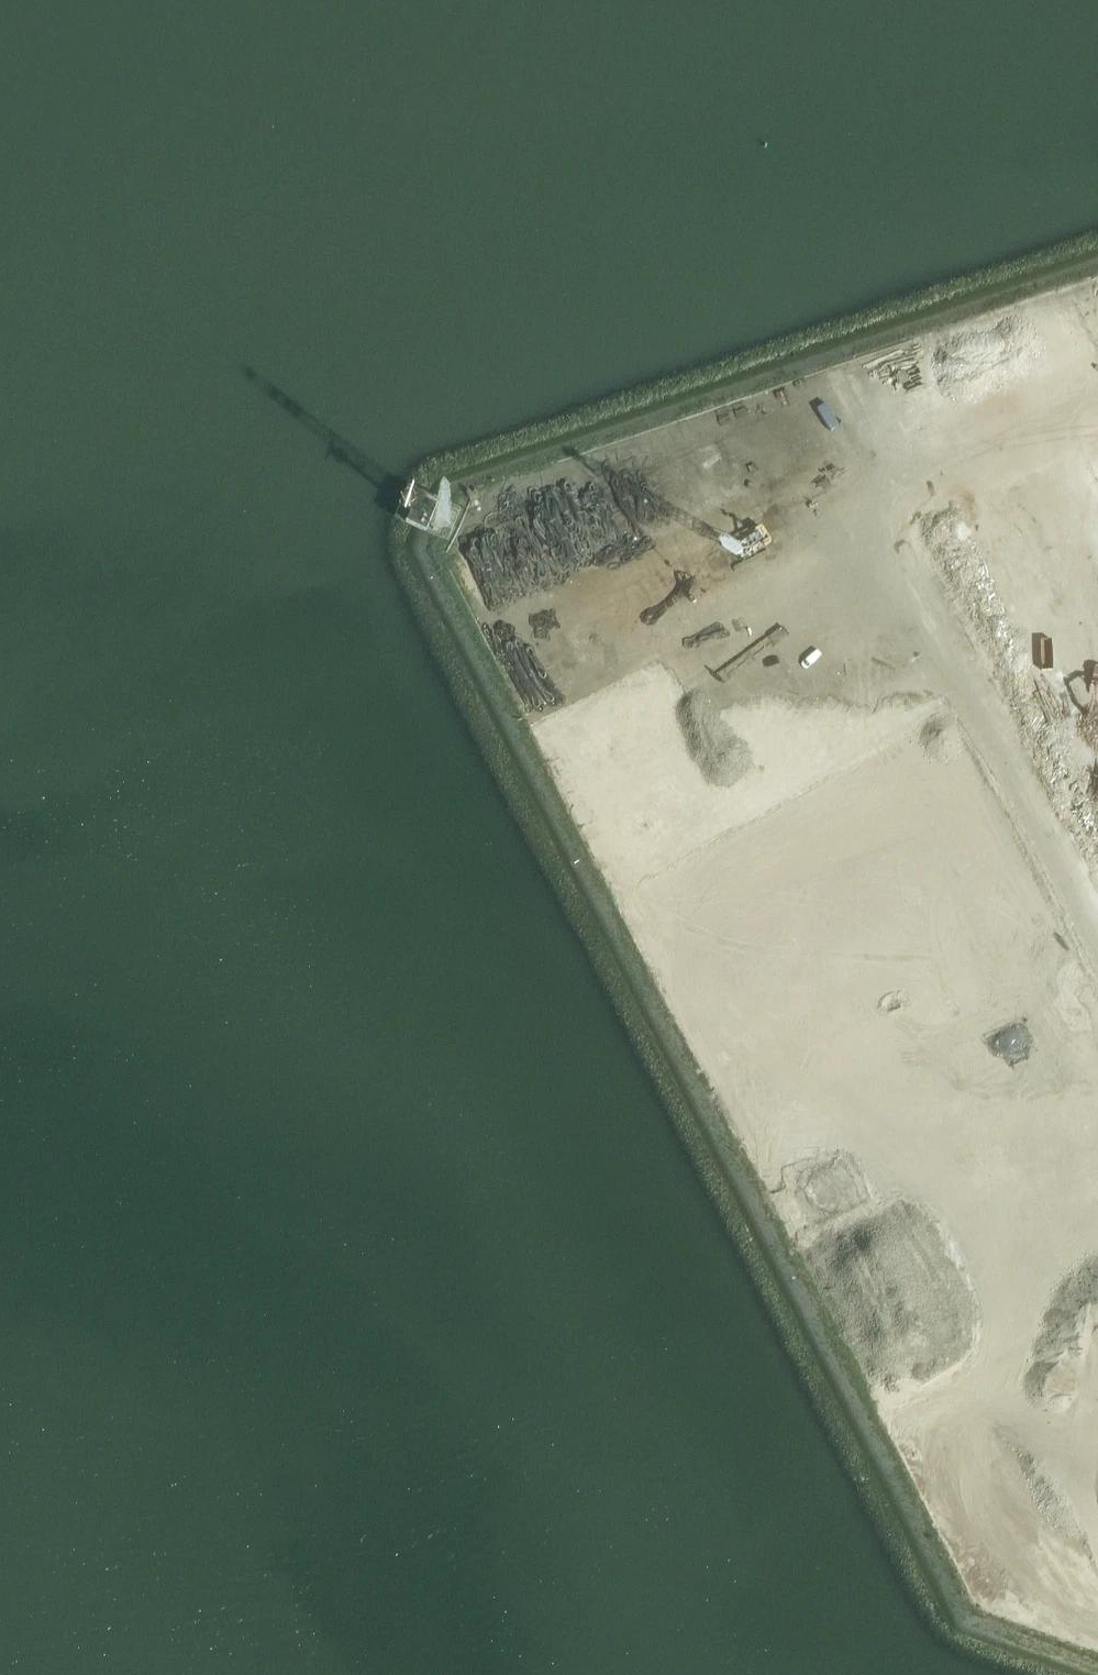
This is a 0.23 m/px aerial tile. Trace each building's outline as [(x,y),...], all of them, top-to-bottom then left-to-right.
[(1073,439),(1078,450),(1097,485),(1097,426),(1073,439)] [(427,533),(438,506),(417,498),(417,499),(418,499),(415,507),(411,509),(410,508),(410,507),(408,507),(406,508),(406,509),(406,510),(406,511),(407,512),(408,512),(409,512),(410,512),(411,516),(408,524),(407,523),(406,525),(427,533)] [(826,598),(666,671),(702,750),(720,742),(710,720),(701,724),(697,714),(751,689),(757,702),(749,706),(758,727),(863,679),(826,598)]
